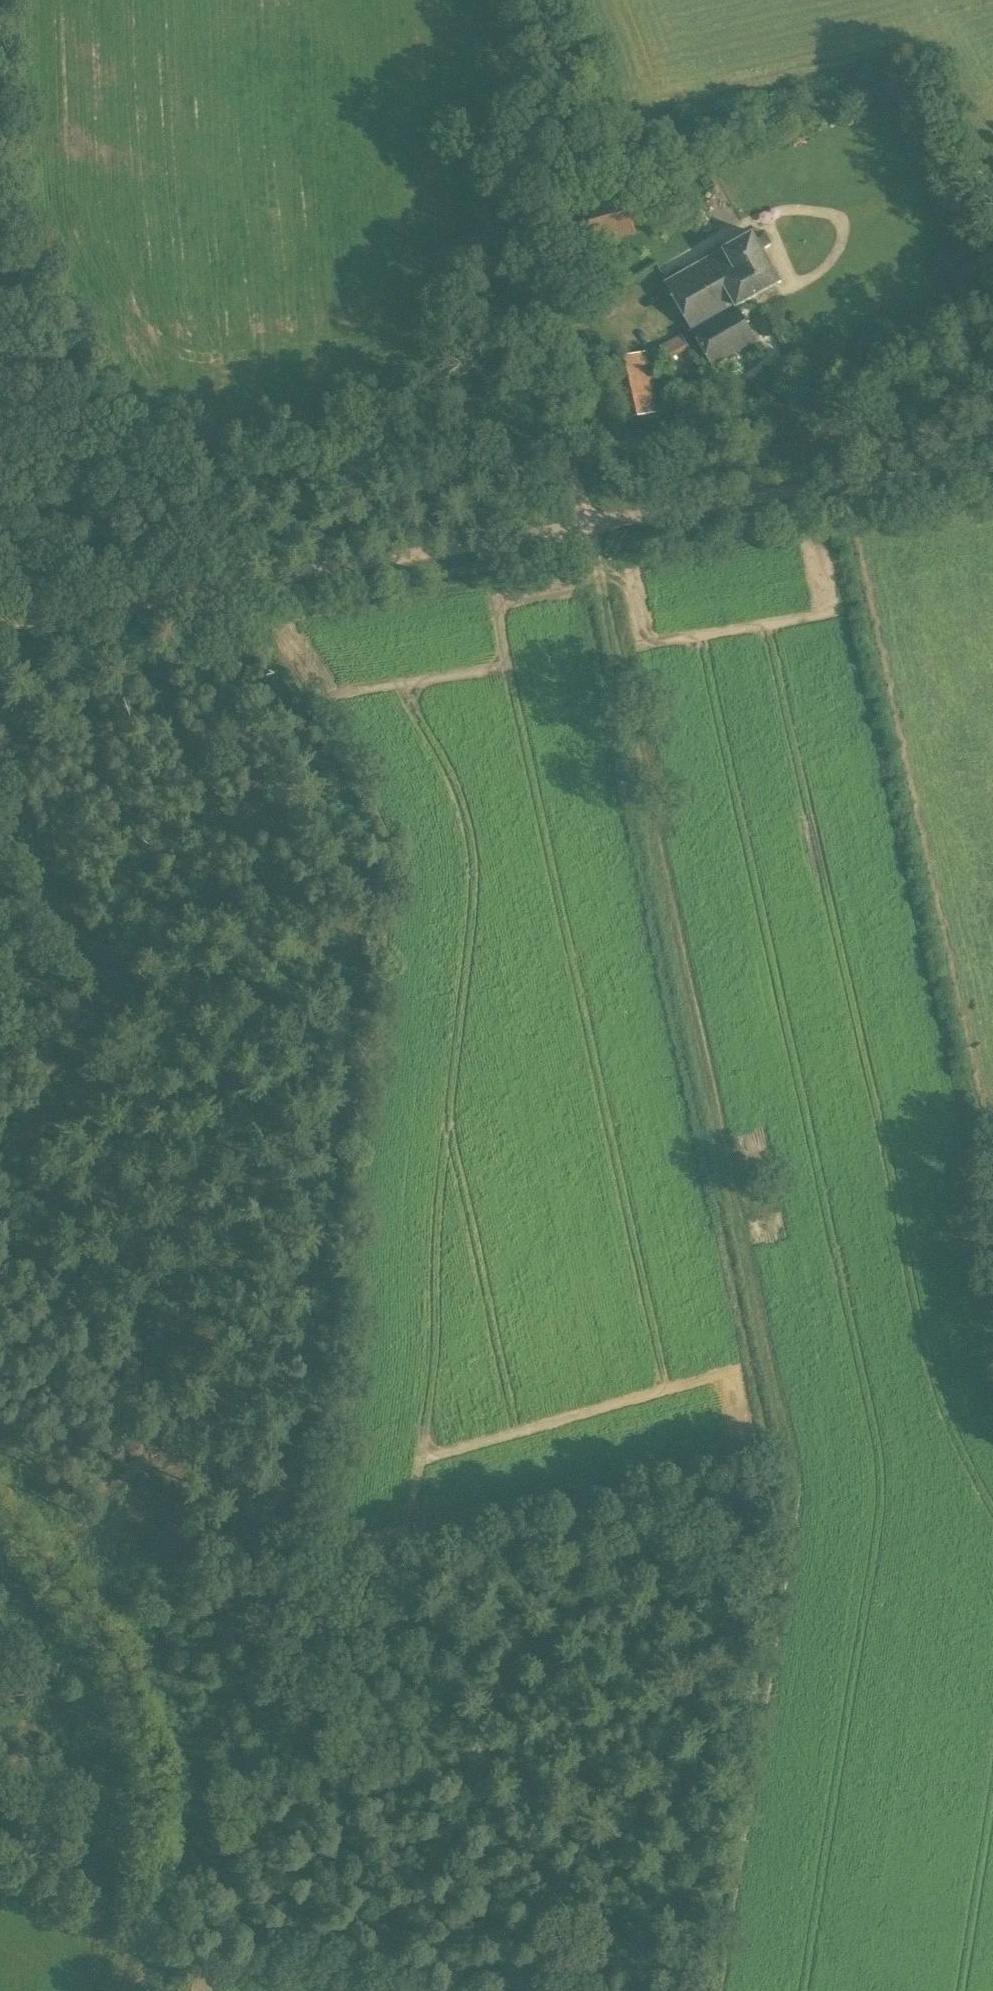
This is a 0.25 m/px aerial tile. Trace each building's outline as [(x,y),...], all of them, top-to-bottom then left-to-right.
[(628,193),(589,202),(596,242),(635,232),(628,193)] [(736,306),(780,280),(762,248),(772,243),(764,229),(754,234),(752,232),(666,282),(713,363),(755,339),(736,306)] [(646,350),(603,361),(617,421),(660,410),(646,350)]
